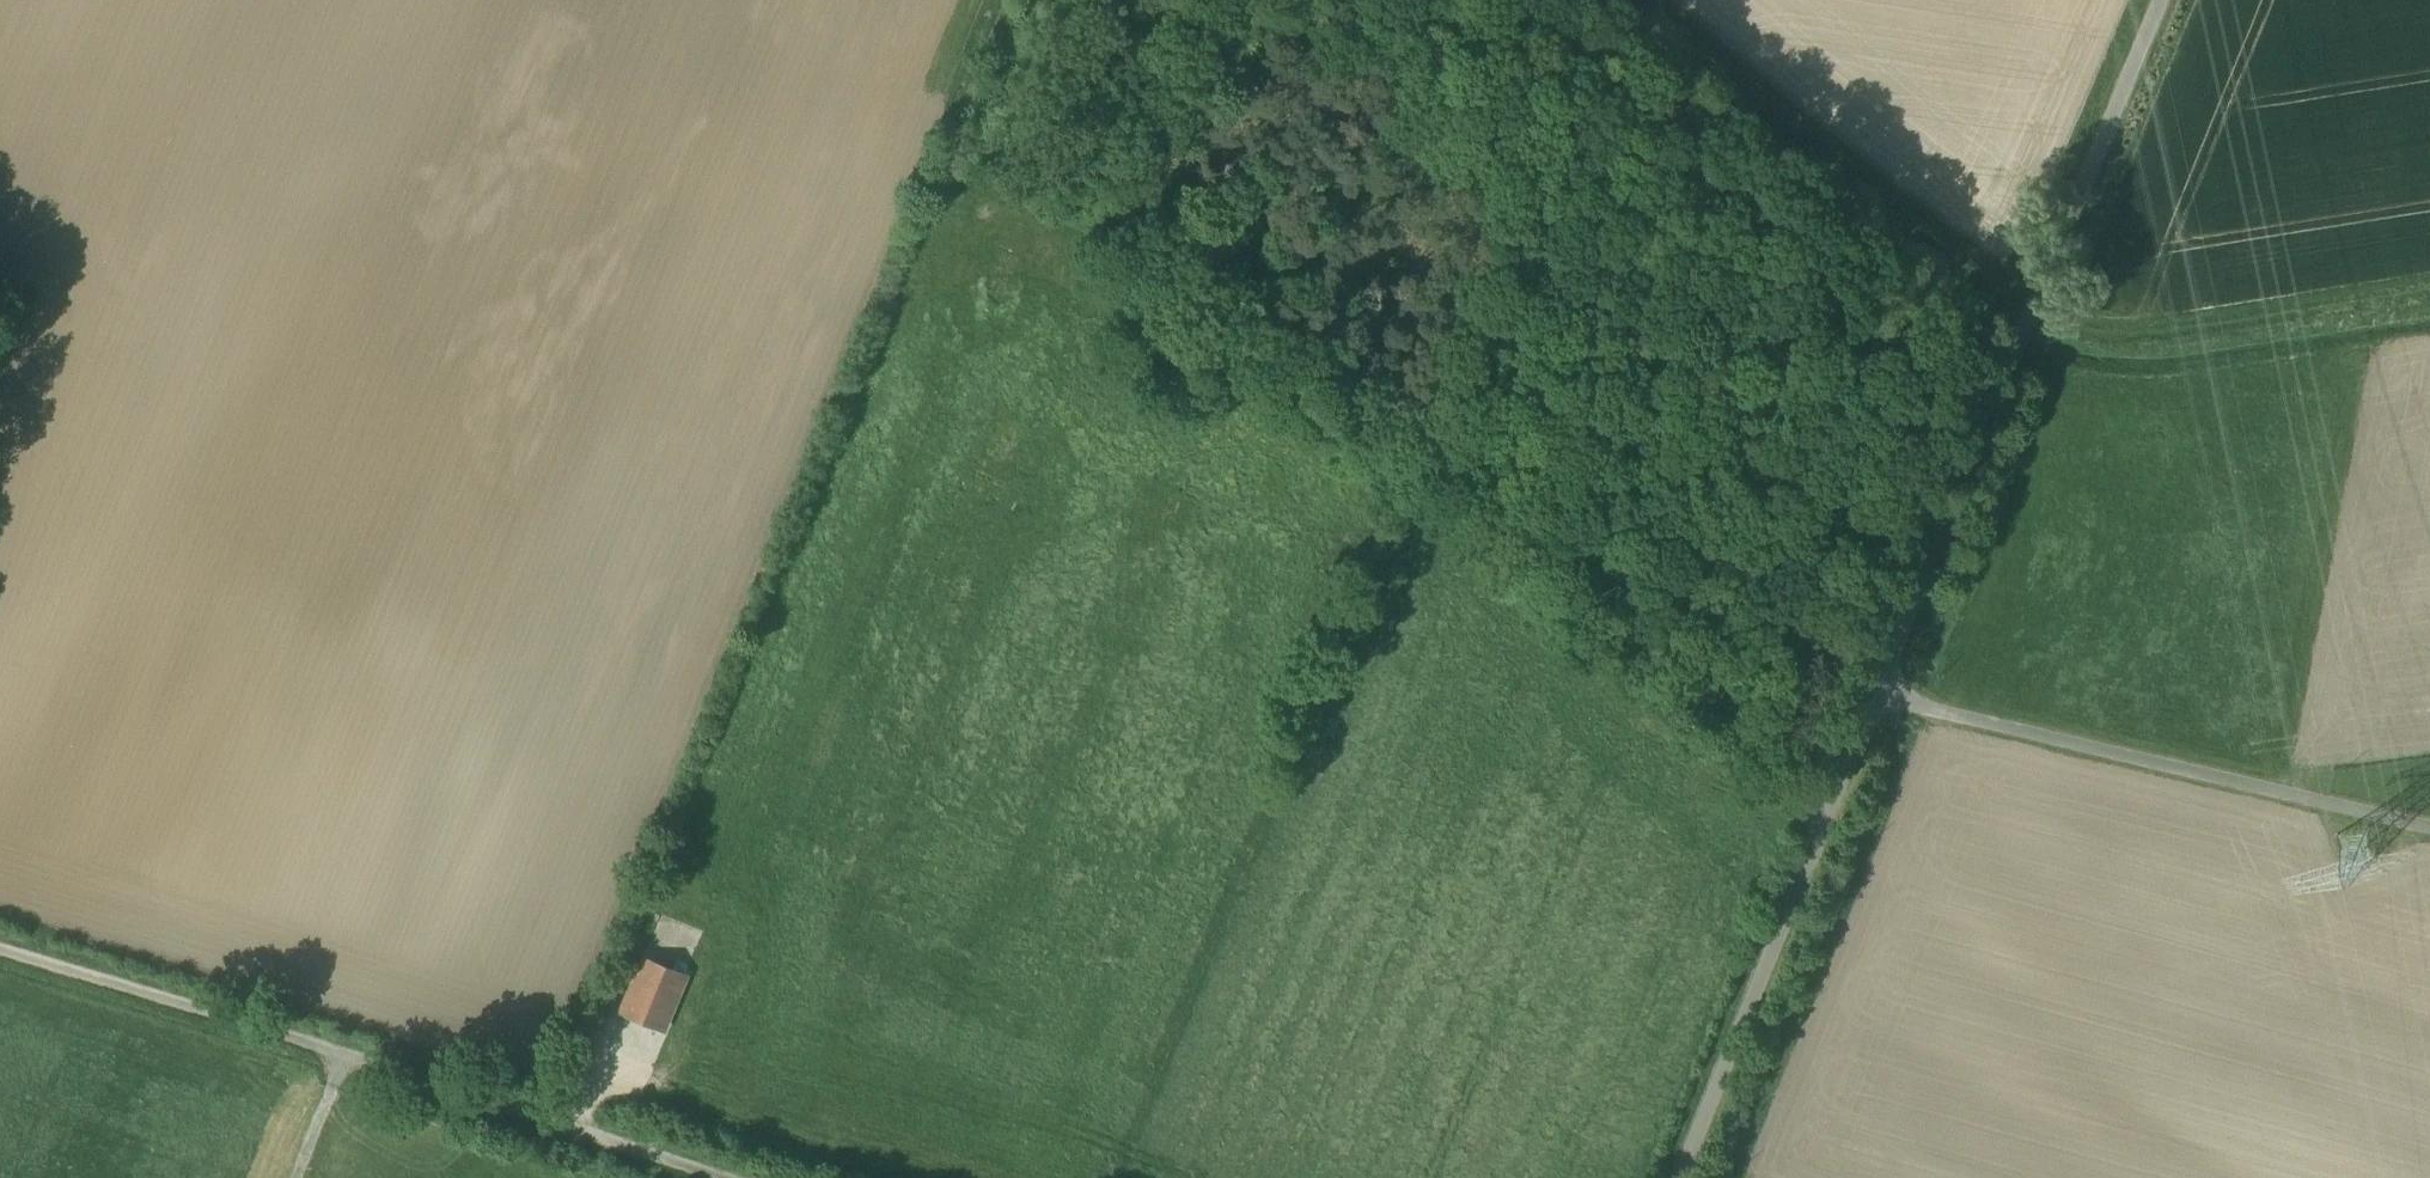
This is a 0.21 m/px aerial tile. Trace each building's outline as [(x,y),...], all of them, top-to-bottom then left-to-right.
[(685,976),(642,958),(620,1011),(632,1016),(663,1029),(685,976)]
